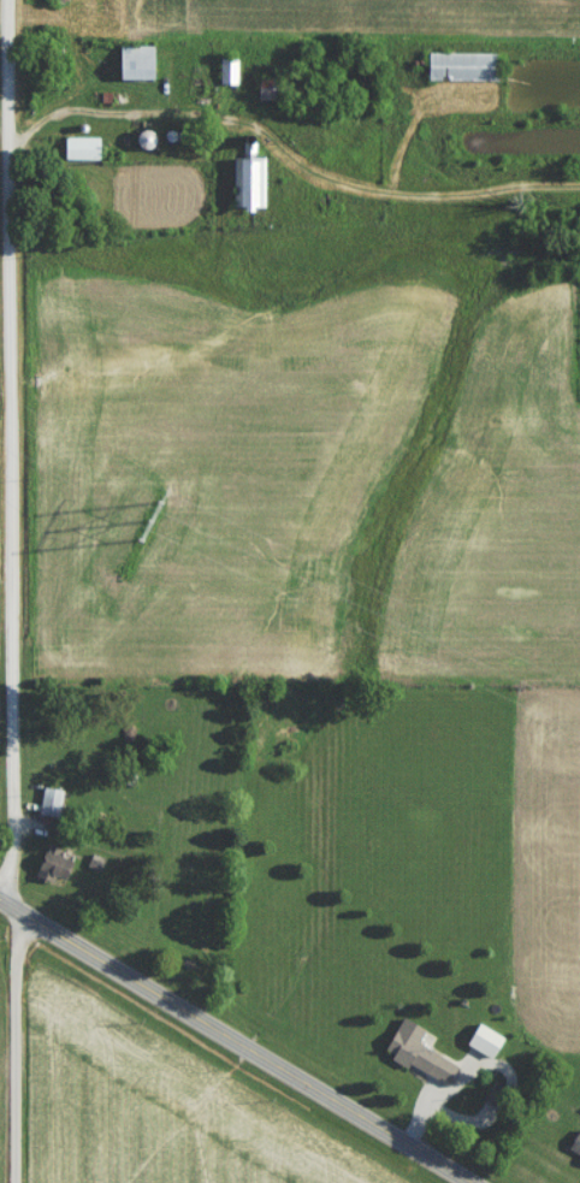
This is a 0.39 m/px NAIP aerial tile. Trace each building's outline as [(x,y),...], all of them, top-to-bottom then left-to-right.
[(121,86),(156,86),(156,51),(121,51),(121,86)] [(499,87),(499,58),(428,58),(428,87),(499,87)] [(237,64),(221,64),(221,90),(237,90),(237,64)] [(288,106),(288,83),(258,83),(258,106),(288,106)] [(151,155),(155,141),(140,137),(136,151),(151,155)] [(100,143),(65,143),(65,166),(100,166),(100,143)] [(265,164),(255,164),(255,144),(243,144),(243,164),(234,164),(234,219),(265,219),(265,164)] [(60,822),(61,796),(41,795),(39,821),(60,822)] [(34,875),(45,886),(53,878),(63,886),(75,872),(58,857),(57,857),(53,854),(34,875)] [(451,1094),(462,1072),(418,1050),(426,1035),(402,1022),(383,1059),(451,1094)] [(576,1136),(566,1158),(579,1165),(579,1138),(576,1136)]
